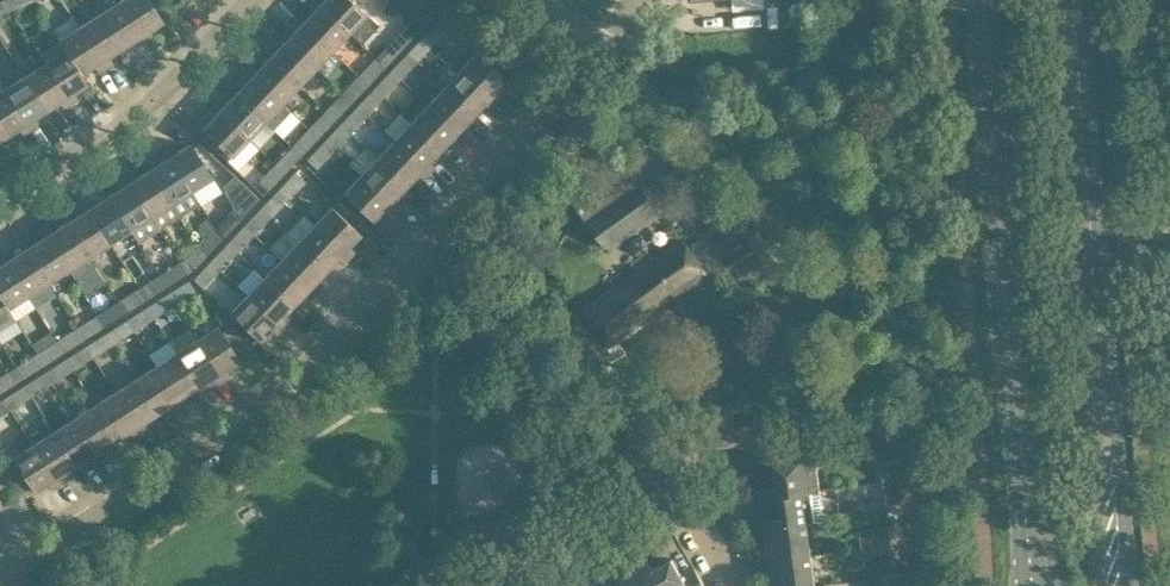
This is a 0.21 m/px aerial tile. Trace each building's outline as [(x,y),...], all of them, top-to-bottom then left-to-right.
[(0,1),(0,15),(11,10),(7,0),(2,0),(0,1)] [(11,10),(34,0),(7,0),(11,10)] [(121,0),(100,13),(122,47),(135,38),(140,45),(147,41),(121,0)] [(121,0),(147,41),(154,36),(150,29),(163,21),(150,0),(121,0)] [(303,22),(332,49),(349,32),(316,0),(313,0),(309,5),(314,10),(303,22)] [(349,32),(366,13),(352,0),(316,0),(349,32)] [(376,57),(385,66),(429,20),(438,9),(410,0),(388,0),(386,9),(414,17),(376,57)] [(780,2),(784,2),(786,27),(800,26),(798,1),(798,0),(780,0),(780,2)] [(531,9),(516,11),(518,30),(533,29),(531,9)] [(100,13),(80,26),(106,67),(112,62),(108,56),(122,47),(100,13)] [(442,16),(424,34),(434,43),(452,25),(442,16)] [(287,28),(281,34),(316,67),(332,49),(303,22),(293,33),(287,28)] [(80,26),(59,39),(66,50),(81,74),(82,73),(94,65),(99,71),(106,67),(80,26)] [(281,45),(270,57),(299,85),(316,67),(281,34),(276,39),(281,45)] [(424,34),(408,52),(417,61),(434,43),(424,34)] [(66,50),(45,63),(71,103),(78,98),(74,92),(87,84),(66,50)] [(477,50),(460,68),(496,102),(502,95),(496,90),(508,78),(477,50)] [(408,52),(391,69),(401,79),(417,61),(408,52)] [(254,63),(247,69),(282,102),(299,85),(270,57),(259,68),(254,63)] [(376,57),(359,75),(369,84),(385,66),(376,57)] [(45,63),(25,76),(47,110),(60,102),(64,108),(71,103),(45,63)] [(460,68),(444,86),(474,114),(485,102),(490,108),(496,102),(460,68)] [(242,75),(234,83),(234,90),(237,92),(236,92),(265,120),(266,120),(274,128),(291,111),(282,102),(247,69),(242,75)] [(391,69),(374,87),(384,96),(401,79),(391,69)] [(359,75),(343,93),(352,101),(369,84),(359,75)] [(25,76),(4,89),(30,129),(37,125),(33,119),(47,110),(25,76)] [(444,86),(427,104),(463,137),(469,130),(463,125),(474,114),(444,86)] [(374,87),(358,104),(367,114),(384,96),(374,87)] [(0,92),(0,127),(6,136),(19,128),(23,134),(30,129),(4,89),(0,92)] [(220,98),(214,105),(249,138),(266,120),(236,92),(226,104),(220,98)] [(343,93),(326,110),(335,119),(352,101),(343,93)] [(358,104),(341,122),(351,131),(367,114),(358,104)] [(427,104),(411,121),(440,149),(451,138),(457,143),(463,137),(427,104)] [(208,111),(196,123),(202,129),(232,156),(248,137),(214,105),(208,111)] [(326,110),(309,128),(319,137),(335,119),(326,110)] [(411,121),(394,139),(429,172),(435,166),(430,161),(440,149),(411,121)] [(341,122),(324,140),(334,149),(351,131),(341,122)] [(309,128),(293,146),(302,155),(319,137),(309,128)] [(394,139),(378,157),(407,185),(418,173),(424,178),(429,172),(394,139)] [(334,149),(324,140),(306,159),(316,168),(334,149)] [(173,145),(166,149),(192,190),(213,177),(204,163),(191,142),(177,151),(173,145)] [(293,146),(276,163),(285,172),(302,155),(293,146)] [(155,156),(145,162),(149,169),(171,203),(192,190),(166,149),(165,150),(159,154),(155,156)] [(378,157),(361,175),(396,208),(402,201),(396,196),(407,185),(378,157)] [(602,179),(572,200),(604,247),(674,198),(648,160),(607,187),(602,179)] [(285,172),(276,163),(258,182),(268,191),(285,172)] [(133,171),(125,176),(151,216),(171,203),(149,169),(137,177),(133,171)] [(295,171),(278,189),(287,198),(305,180),(295,171)] [(234,174),(223,186),(234,208),(243,217),(260,199),(234,174)] [(396,208),(361,175),(344,193),(373,220),(384,209),(390,214),(396,208)] [(122,186),(108,195),(130,229),(151,216),(125,176),(118,180),(122,186)] [(278,189),(261,207),(271,216),(287,198),(278,189)] [(92,197),(84,202),(110,242),(130,229),(108,195),(96,203),(92,197)] [(81,213),(67,221),(89,256),(110,242),(84,202),(77,207),(81,213)] [(332,206),(314,224),(349,256),(355,250),(350,245),(361,233),(332,206)] [(261,207),(244,225),(254,234),(271,216),(261,207)] [(234,208),(216,228),(225,236),(243,217),(234,208)] [(51,224),(43,228),(69,269),(75,277),(75,278),(85,293),(86,294),(106,281),(105,279),(96,265),(89,256),(67,221),(55,230),(51,224)] [(314,224),(298,241),(327,269),(338,257),(344,263),(349,256),(314,224)] [(244,225),(228,242),(237,251),(254,234),(244,225)] [(41,239),(27,248),(48,282),(69,269),(43,228),(37,233),(41,239)] [(216,228),(199,245),(208,254),(225,236),(216,228)] [(639,271),(584,313),(611,346),(639,326),(637,323),(718,265),(700,239),(691,245),(686,238),(655,260),(648,250),(642,254),(632,261),(639,271)] [(298,241),(281,259),(316,292),(322,286),(316,281),(327,269),(298,241)] [(228,242),(211,260),(220,269),(237,251),(228,242)] [(186,259),(181,262),(187,273),(194,269),(208,254),(199,245),(186,259)] [(10,250),(2,255),(27,294),(28,295),(36,307),(56,294),(48,282),(27,248),(14,256),(10,250)] [(770,269),(760,252),(733,268),(744,286),(770,269)] [(2,255),(0,256),(0,298),(7,308),(8,308),(28,295),(2,255)] [(281,259),(264,277),(294,304),(304,293),(310,298),(316,292),(281,259)] [(220,269),(211,260),(195,277),(204,286),(220,269)] [(181,262),(160,276),(167,286),(187,273),(181,262)] [(160,276),(140,289),(146,299),(167,286),(160,276)] [(264,277),(248,295),(283,327),(289,321),(283,316),(294,304),(264,277)] [(189,280),(168,294),(175,304),(196,291),(189,280)] [(140,289),(119,302),(126,312),(146,299),(140,289)] [(168,294),(148,307),(154,317),(175,304),(168,294)] [(283,327),(248,295),(231,313),(260,340),(271,328),(277,334),(283,327)] [(0,298),(0,326),(14,318),(8,308),(7,308),(0,298)] [(119,302),(99,315),(105,325),(126,312),(119,302)] [(148,307),(127,320),(134,330),(154,317),(148,307)] [(99,315),(78,328),(85,338),(105,325),(99,315)] [(127,320),(107,333),(113,343),(134,330),(127,320)] [(219,326),(198,339),(223,379),(230,375),(226,368),(240,360),(219,326)] [(78,328),(58,341),(64,351),(85,338),(78,328)] [(107,333),(86,346),(93,356),(113,343),(107,333)] [(198,339),(177,352),(199,386),(213,377),(217,384),(223,379),(198,339)] [(58,341),(37,354),(44,364),(64,351),(58,341)] [(86,346),(66,359),(72,369),(93,356),(86,346)] [(177,352),(157,366),(182,406),(190,400),(186,394),(199,386),(177,352)] [(37,354),(17,367),(23,377),(44,364),(37,354)] [(66,359),(45,372),(52,382),(72,369),(66,359)] [(157,366),(136,379),(158,412),(171,404),(175,410),(182,406),(157,366)] [(0,378),(0,387),(3,391),(23,377),(17,367),(0,378)] [(45,372),(25,385),(31,395),(52,382),(45,372)] [(136,379),(115,392),(141,432),(149,427),(145,421),(158,412),(136,379)] [(25,385),(4,398),(11,408),(31,395),(25,385)] [(115,392),(95,405),(117,439),(131,430),(135,436),(141,432),(115,392)] [(0,400),(0,415),(11,408),(4,398),(0,400)] [(95,405),(74,418),(100,458),(108,453),(104,446),(117,439),(95,405)] [(74,418),(54,431),(76,465),(90,456),(94,462),(100,458),(74,418)] [(54,431),(33,444),(59,484),(67,479),(63,473),(76,465),(54,431)] [(59,484),(33,444),(12,457),(34,491),(48,482),(52,489),(59,484)] [(759,461),(763,487),(779,485),(780,494),(803,491),(803,492),(821,489),(817,458),(831,456),(830,445),(793,450),(794,460),(777,463),(776,455),(771,456),(759,461)] [(918,470),(900,472),(904,502),(922,499),(918,470)] [(900,472),(883,475),(887,504),(904,502),(900,472)] [(761,488),(765,519),(783,517),(784,525),(807,522),(825,520),(821,489),(803,492),(803,491),(780,494),(779,485),(763,487),(761,488)] [(765,519),(769,550),(787,548),(788,557),(811,554),(807,522),(784,525),(783,517),(765,519)] [(890,525),(860,529),(862,547),(892,543),(890,525)] [(884,574),(896,572),(892,543),(862,547),(866,576),(884,574)] [(773,581),(791,579),(792,585),(805,585),(815,585),(811,554),(788,557),(787,548),(769,550),(773,581)] [(617,569),(627,585),(626,585),(653,585),(646,574),(654,570),(653,569),(644,553),(617,569)] [(653,569),(654,570),(646,574),(653,585),(706,585),(694,566),(682,573),(673,557),(653,569)] [(590,584),(591,585),(626,585),(627,585),(617,569),(615,564),(609,568),(599,574),(601,578),(590,584)] [(898,573),(900,585),(915,585),(913,571),(898,573)] [(885,585),(900,585),(898,573),(896,573),(896,572),(884,574),(885,585)] [(884,574),(866,576),(867,585),(885,585),(884,574)]
